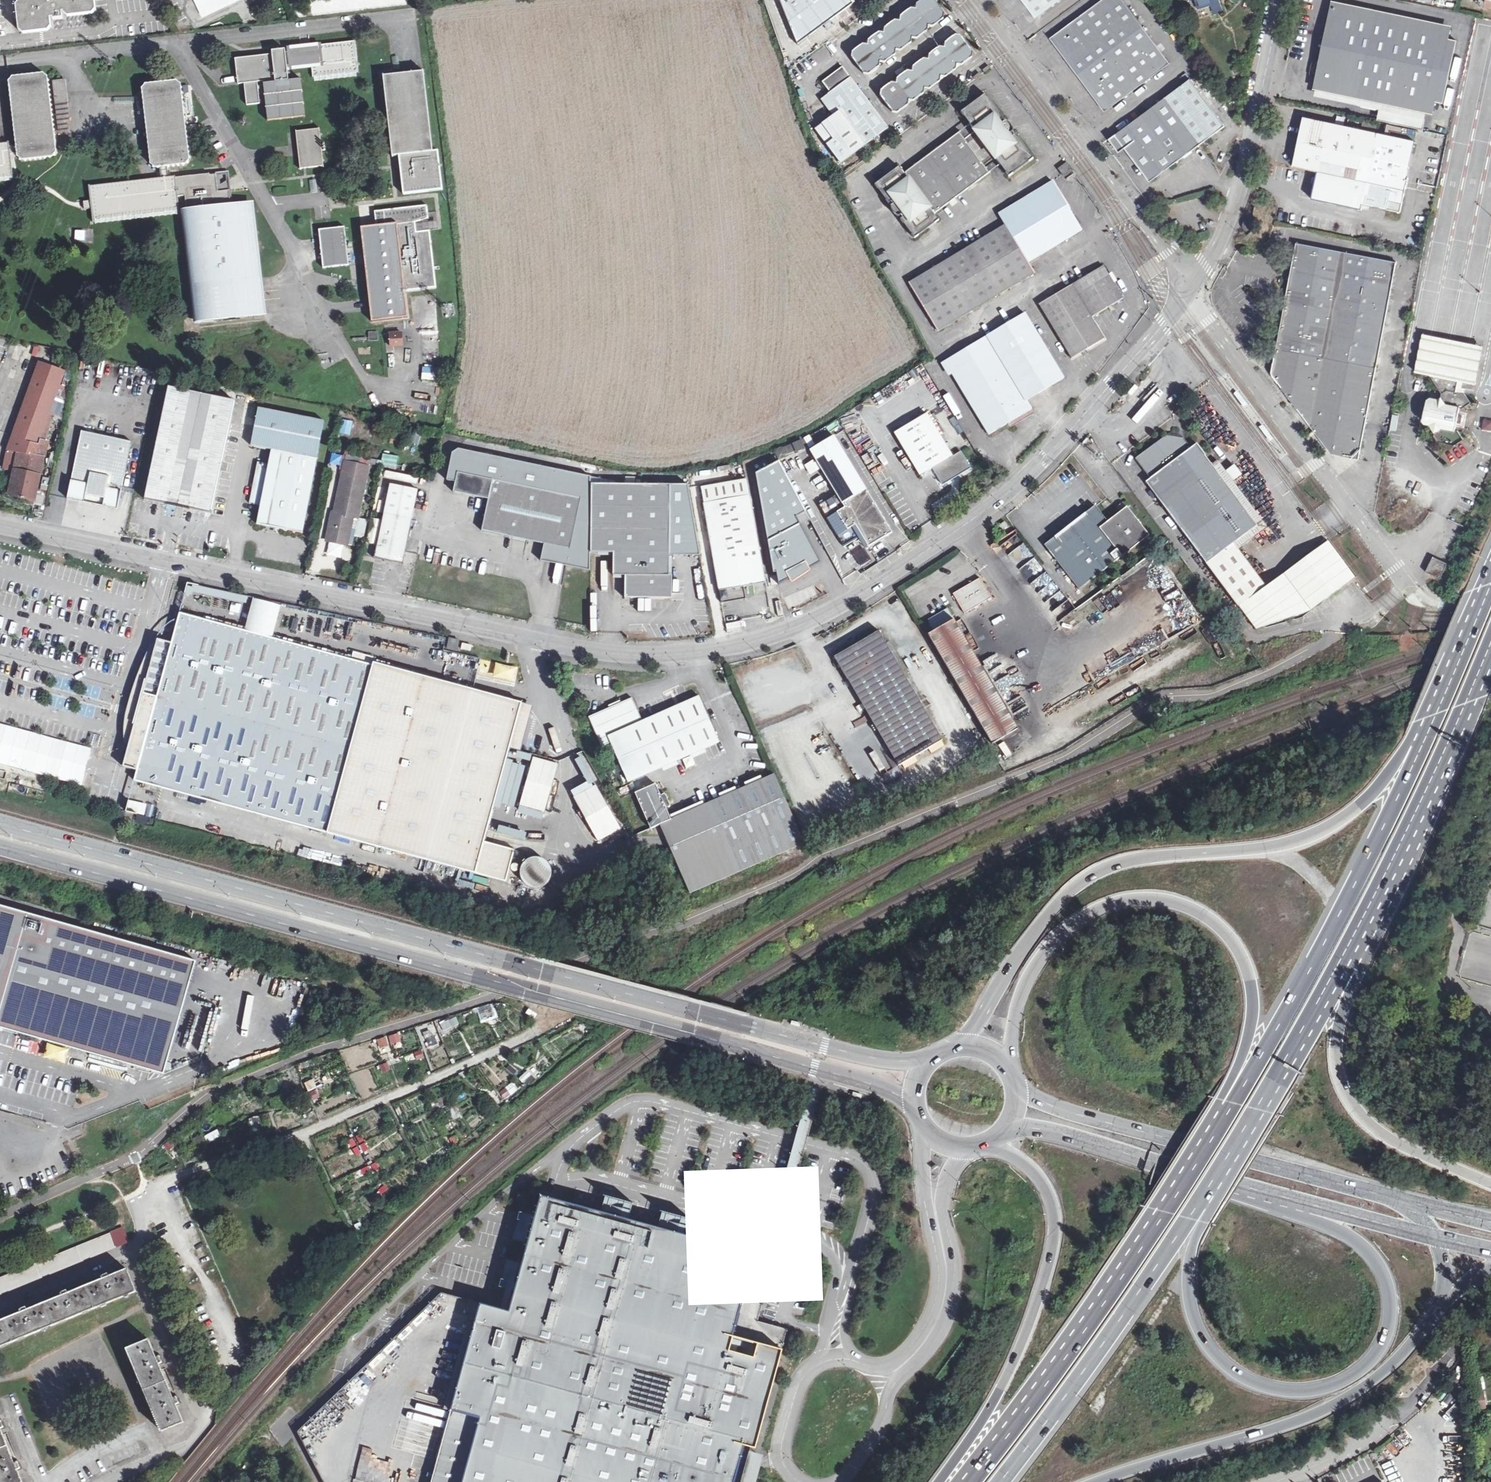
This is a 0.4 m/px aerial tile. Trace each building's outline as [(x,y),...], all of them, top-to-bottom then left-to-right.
[(46,4),(44,5),(43,1),(15,5),(19,34),(47,31),(46,20),(50,20),(50,21),(61,20),(60,14),(62,14),(63,17),(92,14),(90,0),(46,0),(46,4)] [(201,15),(232,0),(197,0),(199,4),(197,5),(201,15)] [(798,49),(852,8),(846,0),(778,0),(798,49)] [(860,75),(867,77),(877,69),(878,64),(882,65),(894,57),(894,52),(899,53),(910,45),(910,41),(915,42),(926,34),(927,28),(932,29),(942,22),(943,16),(931,0),(930,0),(923,0),(915,7),(914,12),(909,11),(899,18),(899,23),(893,22),(882,30),(882,35),(876,34),(867,41),(865,47),(860,46),(850,53),(849,60),(860,75)] [(1036,17),(1047,9),(1059,0),(1024,0),(1036,17)] [(1122,0),(1102,0),(1051,38),(1105,111),(1169,63),(1122,0)] [(1198,9),(1211,5),(1214,14),(1223,10),(1220,0),(1195,0),(1198,9)] [(1445,25),(1334,2),(1316,91),(1382,104),(1426,114),(1429,101),(1444,104),(1457,41),(1442,38),(1445,25)] [(877,98),(889,115),(895,116),(905,108),(906,103),(911,104),(922,97),(922,91),(927,92),(938,85),(939,80),(944,81),(955,72),(955,68),(959,69),(971,60),(971,55),(959,38),(953,38),(943,45),(942,50),(937,50),(926,58),(925,62),(921,62),(910,70),(910,74),(905,73),(894,81),(893,86),(888,85),(879,92),(877,98)] [(267,56),(230,61),(234,86),(240,85),(242,106),(257,104),(254,83),(269,81),(270,83),(259,85),(264,121),(301,117),(295,80),(284,81),(283,68),(306,65),(308,78),(353,73),(350,42),(304,47),(305,50),(295,51),(287,50),(283,50),(283,52),(280,53),(280,50),(266,52),(267,56)] [(823,147),(837,166),(886,130),(841,69),(820,84),(828,94),(825,96),(841,117),(833,122),(830,118),(819,126),(830,142),(823,147)] [(393,156),(397,194),(436,189),(432,152),(428,152),(418,72),(378,76),(387,157),(393,156)] [(10,178),(7,152),(12,152),(13,158),(17,162),(51,157),(53,153),(44,78),(38,73),(7,76),(3,84),(11,146),(7,146),(6,142),(0,143),(0,179),(10,178)] [(61,80),(48,82),(51,103),(64,102),(61,80)] [(1125,147),(1150,181),(1212,135),(1224,126),(1190,80),(1110,139),(1119,151),(1125,147)] [(158,183),(88,191),(89,201),(83,202),(84,210),(90,210),(92,224),(177,213),(175,200),(182,199),(193,288),(256,280),(246,205),(228,208),(226,193),(215,194),(213,177),(206,178),(206,177),(165,182),(164,170),(185,167),(188,163),(178,86),(172,81),(141,85),(136,91),(146,167),(151,172),(157,171),(158,183)] [(957,112),(1005,176),(1029,158),(981,94),(957,112)] [(66,124),(64,102),(51,103),(55,135),(65,134),(64,124),(66,124)] [(1426,114),(1382,104),(1379,120),(1423,130),(1426,114)] [(1314,185),(1311,199),(1362,210),(1363,205),(1401,213),(1408,178),(1407,178),(1415,141),(1303,117),(1292,166),(1317,172),(1317,176),(1314,185)] [(293,133),(298,170),(322,167),(317,129),(293,133)] [(897,220),(911,239),(935,220),(931,214),(986,173),(955,132),(900,174),(895,168),(872,186),(885,204),(887,202),(889,204),(887,207),(887,209),(891,214),(892,216),(894,218),(898,215),(899,218),(897,220)] [(1061,175),(1070,168),(1065,161),(1057,167),(1061,175)] [(1074,173),(1072,171),(1063,177),(1065,179),(1074,173)] [(1002,223),(1025,261),(1078,228),(1049,181),(996,213),(1002,223)] [(427,206),(373,211),(377,227),(362,229),(372,322),(408,318),(405,292),(435,288),(430,232),(416,234),(417,224),(428,219),(427,206)] [(1247,218),(1243,227),(1246,230),(1250,231),(1254,230),(1255,226),(1255,221),(1250,219),(1247,218)] [(1031,272),(1025,261),(1002,223),(906,281),(935,330),(1031,272)] [(320,228),(324,267),(350,264),(346,226),(320,228)] [(1291,268),(1271,373),(1331,454),(1359,459),(1396,262),(1296,243),(1291,268)] [(1035,274),(1042,271),(1038,260),(1031,263),(1035,274)] [(1037,303),(1069,356),(1100,337),(1088,315),(1120,297),(1100,265),(1037,303)] [(256,281),(193,289),(198,325),(260,317),(256,281)] [(942,359),(986,433),(1028,407),(1024,398),(1060,376),(1022,312),(942,359)] [(402,332),(387,332),(388,347),(402,347),(402,332)] [(1475,384),(1484,346),(1423,335),(1417,372),(1430,375),(1442,392),(1441,399),(1437,400),(1430,399),(1426,401),(1422,419),(1425,423),(1429,424),(1434,431),(1434,435),(1438,441),(1455,445),(1464,439),(1458,430),(1455,429),(1460,407),(1463,408),(1472,402),(1466,394),(1456,392),(1458,381),(1475,384)] [(11,470),(7,494),(35,501),(49,442),(45,440),(65,372),(38,362),(13,437),(2,467),(11,470)] [(168,387),(143,499),(176,506),(210,513),(235,401),(168,387)] [(1237,391),(1233,393),(1244,408),(1247,406),(1237,391)] [(254,478),(249,501),(259,505),(255,523),(300,533),(326,421),(260,407),(252,445),(271,449),(268,463),(258,461),(254,478)] [(923,413),(892,433),(918,476),(930,469),(940,484),(967,467),(958,452),(950,457),(923,413)] [(1481,429),(1490,431),(1490,420),(1483,418),(1481,429)] [(1262,425),(1258,427),(1270,442),(1274,439),(1262,425)] [(81,431),(66,498),(90,504),(116,509),(130,443),(81,431)] [(829,529),(836,541),(847,535),(850,541),(858,536),(865,547),(888,532),(830,435),(811,447),(817,458),(813,460),(833,494),(825,499),(830,506),(822,511),(833,528),(829,529)] [(1145,480),(1237,605),(1264,585),(1233,543),(1257,525),(1211,464),(1204,454),(1196,444),(1190,448),(1183,438),(1165,435),(1136,457),(1150,477),(1145,480)] [(803,440),(775,450),(778,458),(806,448),(803,440)] [(565,565),(590,570),(590,551),(592,483),(592,479),(455,450),(450,454),(445,481),(454,482),(452,492),(487,499),(481,531),(543,543),(569,548),(565,565)] [(331,454),(329,463),(340,465),(342,457),(331,454)] [(397,458),(382,455),(380,467),(394,470),(397,458)] [(333,506),(326,541),(346,546),(354,511),(360,512),(370,462),(347,457),(336,506),(333,506)] [(809,567),(820,561),(799,522),(808,516),(776,460),(755,472),(773,571),(776,571),(778,583),(789,578),(788,576),(808,565),(809,567)] [(45,489),(48,479),(41,477),(38,487),(45,489)] [(701,486),(704,502),(749,494),(746,478),(701,486)] [(625,574),(625,596),(669,597),(670,574),(669,574),(669,554),(699,554),(688,483),(592,483),(590,551),(596,551),(613,552),(612,574),(625,574)] [(385,556),(384,560),(393,562),(400,564),(416,491),(390,485),(376,546),(378,547),(377,555),(385,556)] [(704,502),(719,589),(764,581),(749,494),(704,502)] [(1107,522),(1097,507),(1076,521),(1045,542),(1078,587),(1149,536),(1127,507),(1107,522)] [(1004,523),(998,527),(1001,532),(1007,527),(1004,523)] [(1327,541),(1239,607),(1255,629),(1310,611),(1354,577),(1327,541)] [(1030,582),(1045,570),(1023,542),(1008,554),(1030,582)] [(569,548),(543,543),(540,560),(565,565),(569,548)] [(710,553),(700,555),(710,613),(719,611),(710,553)] [(1446,563),(1432,557),(1426,571),(1440,578),(1446,563)] [(789,578),(791,581),(810,569),(809,567),(808,565),(788,576),(789,578)] [(978,576),(953,592),(965,611),(990,594),(978,576)] [(246,629),(274,636),(282,605),(254,598),(246,629)] [(274,636),(246,629),(179,611),(171,642),(157,638),(136,715),(123,766),(136,769),(134,779),(507,879),(515,848),(485,840),(522,701),(473,688),(374,662),(375,657),(353,651),(352,657),(274,636)] [(922,626),(992,745),(1018,731),(947,611),(922,626)] [(833,656),(896,763),(941,738),(878,629),(833,656)] [(458,640),(450,639),(447,649),(456,651),(458,640)] [(894,646),(901,661),(912,656),(906,641),(894,646)] [(462,643),(461,650),(470,652),(471,645),(462,643)] [(495,663),(492,677),(515,682),(518,668),(495,663)] [(632,697),(588,716),(602,748),(610,744),(628,781),(718,741),(699,696),(674,707),(642,721),(632,697)] [(1159,713),(1153,715),(1155,721),(1161,719),(1159,713)] [(857,727),(869,721),(867,716),(854,722),(857,727)] [(1005,756),(1011,754),(1005,742),(1000,744),(1005,756)] [(533,757),(520,806),(544,812),(558,764),(533,757)] [(659,822),(689,890),(803,842),(774,773),(670,817),(667,810),(656,783),(636,792),(650,826),(659,822)] [(596,785),(574,797),(598,840),(620,828),(596,785)] [(127,801),(125,813),(151,815),(153,803),(127,801)] [(498,826),(496,834),(523,841),(525,832),(498,826)] [(522,877),(523,880),(525,883),(527,885),(530,886),(533,887),(536,888),(539,888),(542,887),(545,885),(547,884),(549,881),(551,879),(552,876),(552,873),(552,870),(551,867),(550,864),(548,862),(546,860),(544,858),(541,857),(538,857),(535,857),(532,857),(529,859),(527,860),(524,863),(523,865),(522,868),(521,871),(521,874),(522,877)] [(0,911),(0,1028),(163,1073),(194,965),(0,911)] [(1490,985),(1490,938),(1472,934),(1470,943),(1486,947),(1484,955),(1466,951),(1459,978),(1490,985)] [(428,1047),(436,1044),(432,1029),(423,1032),(428,1047)] [(13,1048),(25,1051),(28,1039),(16,1036),(13,1048)] [(521,1069),(528,1077),(541,1067),(534,1059),(521,1069)] [(319,1075),(308,1076),(309,1089),(320,1088),(319,1075)] [(484,1101),(492,1110),(510,1093),(502,1085),(484,1101)] [(207,1143),(220,1137),(217,1130),(204,1136),(207,1143)] [(351,1137),(354,1144),(363,1140),(359,1133),(351,1137)] [(453,1146),(458,1141),(455,1137),(450,1142),(453,1146)] [(370,1159),(362,1164),(365,1168),(373,1163),(370,1159)] [(371,1185),(375,1190),(381,1185),(378,1180),(371,1185)] [(542,1194),(511,1310),(502,1308),(443,1291),(408,1326),(375,1359),(349,1384),(348,1384),(299,1431),(318,1466),(376,1481),(735,1481),(745,1444),(755,1446),(782,1348),(772,1346),(740,1337),(735,1336),(757,1252),(750,1250),(554,1197),(542,1194)] [(0,1277),(0,1295),(119,1247),(112,1231),(0,1277)] [(136,1291),(127,1270),(110,1277),(108,1272),(102,1274),(103,1276),(99,1278),(100,1281),(69,1293),(67,1289),(60,1291),(61,1293),(59,1294),(60,1298),(27,1310),(25,1306),(19,1308),(20,1310),(17,1312),(18,1315),(0,1321),(0,1346),(136,1291)] [(128,1348),(161,1429),(183,1419),(177,1403),(182,1401),(180,1395),(178,1396),(177,1392),(173,1394),(161,1364),(166,1362),(163,1356),(161,1357),(160,1353),(156,1355),(149,1339),(128,1348)] [(1483,1394),(1475,1395),(1476,1407),(1485,1406),(1483,1394)] [(17,1472),(21,1470),(19,1464),(17,1464),(16,1462),(13,1463),(0,1431),(5,1429),(2,1423),(1,1424),(0,1422),(0,1481),(20,1481),(17,1472)] [(761,1456),(754,1454),(751,1453),(743,1481),(754,1481),(761,1456)]
